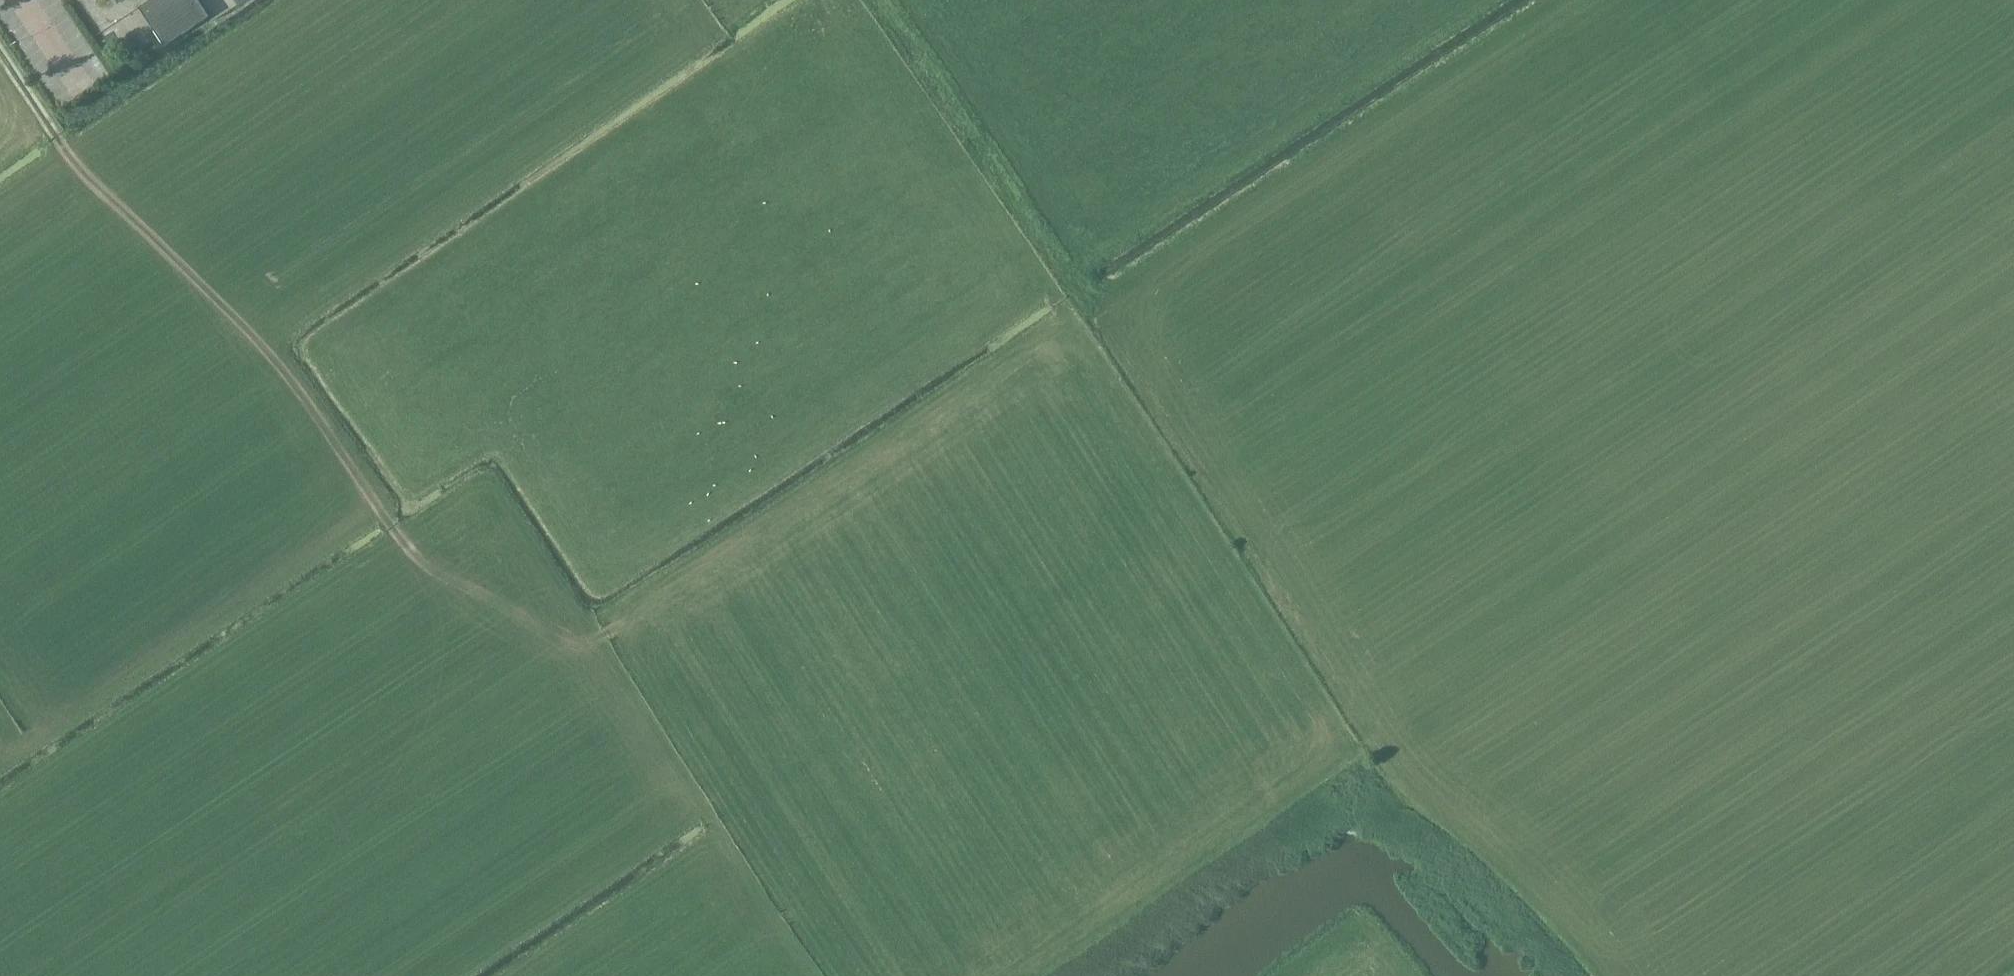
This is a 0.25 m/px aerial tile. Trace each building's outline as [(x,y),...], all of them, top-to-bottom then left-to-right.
[(209,16),(199,0),(148,0),(138,6),(163,45),(209,16)] [(111,28),(99,32),(104,45),(116,40),(111,28)] [(68,93),(98,74),(69,31),(62,36),(66,42),(63,44),(76,63),(56,76),(68,93)]
